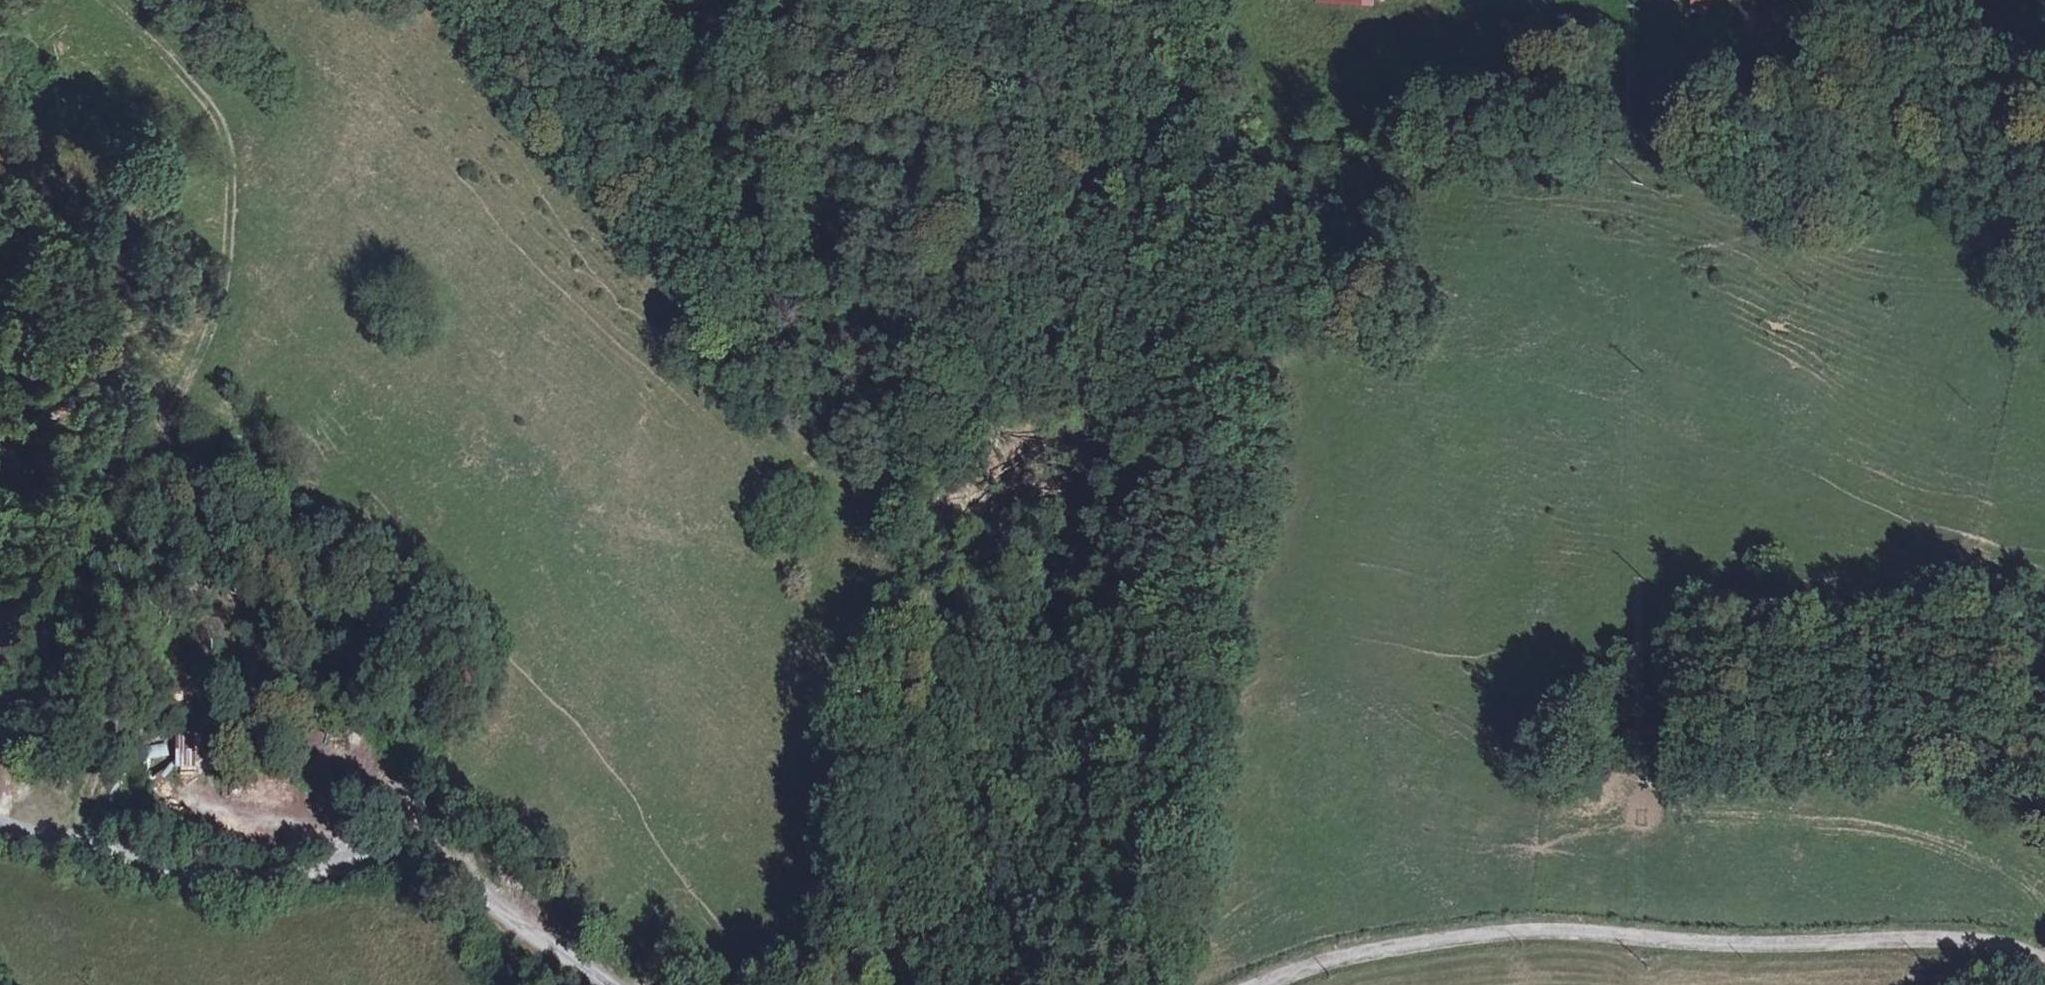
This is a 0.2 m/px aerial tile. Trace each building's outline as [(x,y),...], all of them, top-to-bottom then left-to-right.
[(197,730),(178,730),(178,768),(198,768),(197,730)] [(147,759),(169,758),(168,745),(146,747),(147,759)]
